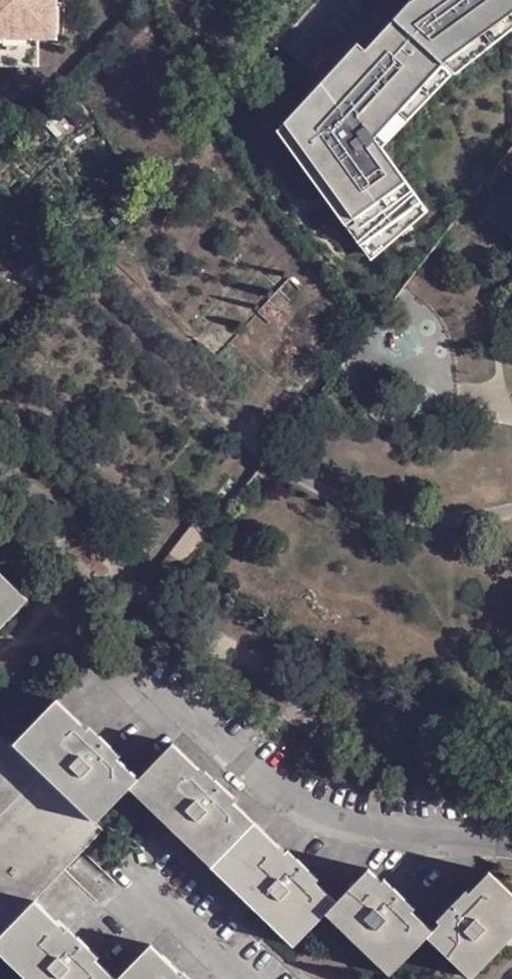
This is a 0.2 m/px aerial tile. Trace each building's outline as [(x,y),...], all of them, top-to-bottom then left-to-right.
[(43,36),(43,8),(43,0),(0,0),(0,70),(34,70),(34,40),(43,40),(43,36)] [(370,54),(362,47),(280,134),(367,260),(428,219),(386,157),(464,82),(467,85),(511,42),(511,0),(423,0),(415,6),(370,54)] [(53,29),(53,21),(47,8),(43,8),(43,36),(47,36),(53,29)] [(499,171),(509,179),(511,182),(511,153),(499,171)] [(31,601),(0,572),(0,632),(31,601)] [(16,744),(99,823),(133,788),(140,781),(118,760),(121,757),(100,737),(98,740),(58,701),(16,744)] [(106,830),(102,827),(99,823),(16,744),(0,729),(0,938),(36,901),(106,830)] [(297,949),(329,916),(341,905),(319,884),(324,879),(302,858),(297,862),(237,804),(241,799),(220,779),(216,783),(176,744),(140,781),(133,788),(297,949)] [(511,943),(511,888),(497,872),(476,893),(473,889),(452,910),(455,913),(439,931),(417,910),(420,907),(399,888),(397,890),(375,869),(341,905),(329,916),(391,978),(430,939),(471,978),(477,978),(511,943)] [(113,976),(39,904),(36,901),(0,938),(0,967),(13,978),(116,978),(113,976)] [(152,947),(122,978),(185,978),(152,947)]
